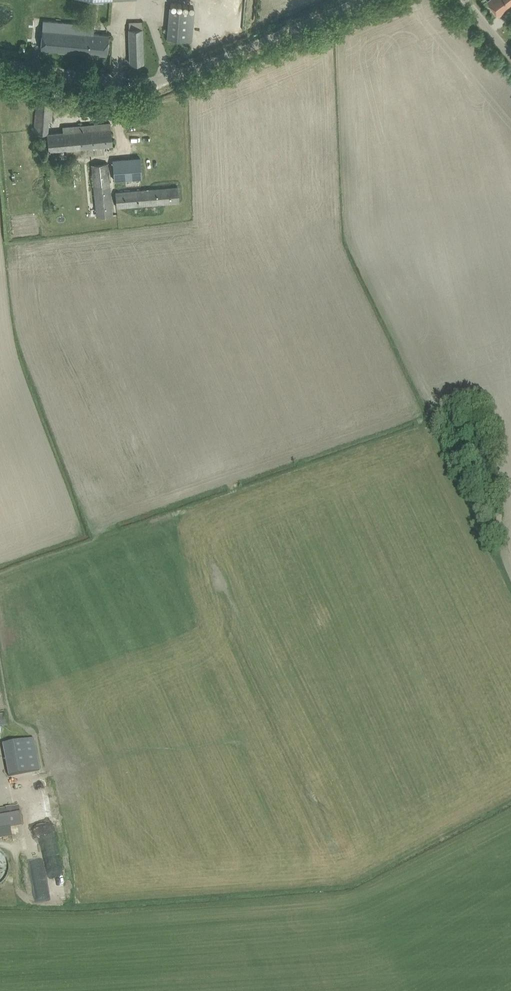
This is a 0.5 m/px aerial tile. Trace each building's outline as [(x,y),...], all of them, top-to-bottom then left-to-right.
[(488,1),(500,15),(510,6),(510,0),(489,0),(488,1)] [(168,39),(191,41),(194,8),(170,6),(168,39)] [(94,25),(49,21),(43,21),(40,48),(107,54),(108,35),(93,34),(94,25)] [(129,21),(130,53),(130,63),(144,63),(143,21),(129,21)] [(34,132),(47,133),(48,133),(49,120),(52,121),(54,98),(37,97),(36,107),(34,132)] [(48,133),(47,133),(49,150),(67,149),(68,156),(105,153),(104,145),(113,144),(111,122),(63,127),(64,131),(48,133)] [(113,160),(114,180),(142,178),(140,158),(113,160)] [(92,164),(97,216),(113,215),(108,163),(92,164)] [(178,186),(150,189),(115,192),(117,207),(179,202),(178,186)] [(24,741),(3,745),(9,776),(39,770),(34,740),(24,741)] [(40,789),(38,781),(20,784),(21,791),(20,791),(21,798),(30,797),(29,791),(40,789)] [(0,809),(0,828),(22,824),(19,806),(0,809)] [(53,830),(32,834),(36,850),(56,846),(53,830)] [(9,873),(0,848),(0,876),(9,873)]
